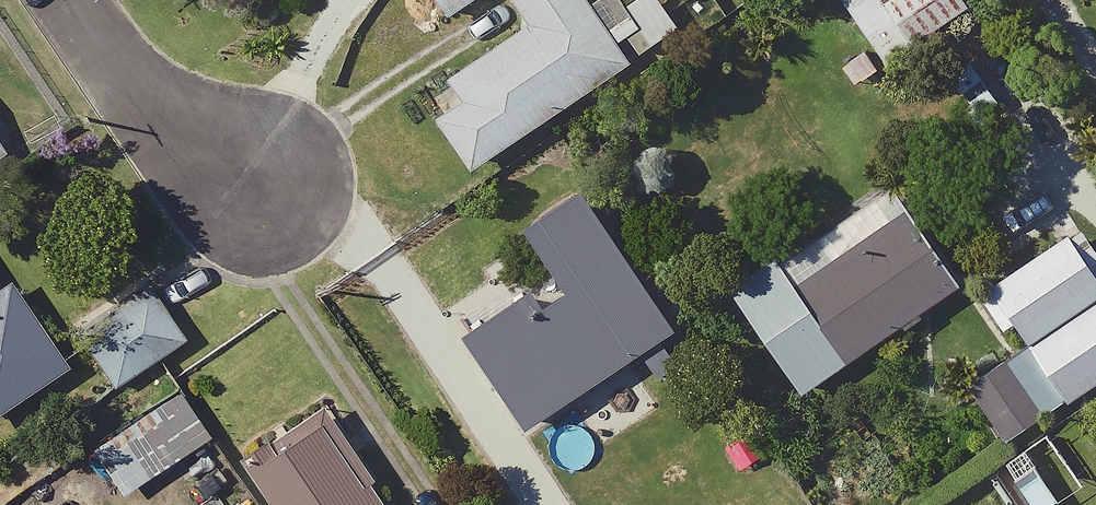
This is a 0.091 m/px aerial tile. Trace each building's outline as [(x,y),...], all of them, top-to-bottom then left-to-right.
[(458,19),(489,0),(445,0),(458,19)] [(542,31),(462,84),(475,105),(448,123),(485,180),(645,75),(595,0),(522,0),(542,31)] [(874,96),(985,11),(977,0),(849,0),(876,36),(846,59),(874,96)] [(18,158),(0,133),(0,170),(18,158)] [(967,294),(896,190),(740,295),(810,399),(967,294)] [(539,237),(581,300),(545,325),(533,307),(477,344),(537,435),(649,361),(659,375),(694,351),(594,200),(539,237)] [(1083,239),(991,301),(1015,336),(1024,330),(1078,410),(1095,398),(1095,258),(1083,239)] [(0,291),(0,430),(78,378),(20,293),(7,301),(0,291)] [(1051,421),(1001,353),(969,378),(1019,445),(1051,421)] [(328,421),(257,470),(282,504),(387,504),(328,421)] [(1037,444),(1008,464),(1036,504),(1067,504),(1075,499),(1037,444)]
